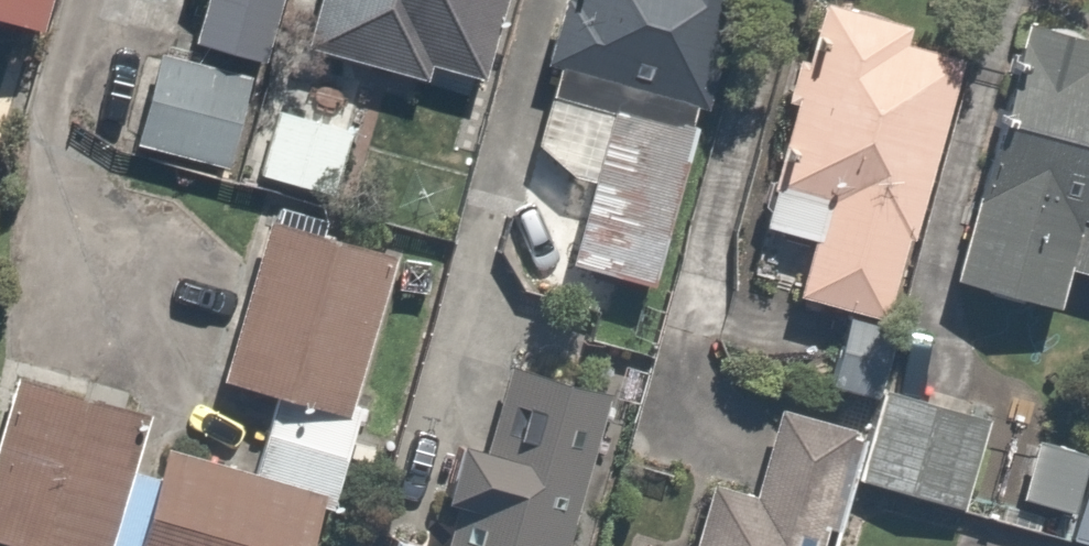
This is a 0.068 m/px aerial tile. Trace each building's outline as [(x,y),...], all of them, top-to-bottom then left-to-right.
[(29,12),(32,0),(0,0),(0,4),(29,12)] [(192,29),(264,47),(276,0),(199,0),(192,29)] [(471,74),(491,0),(314,0),(302,44),(421,76),(425,61),(471,74)] [(531,131),(563,172),(581,177),(561,259),(654,280),(721,0),(542,0),(529,57),(547,61),(531,131)] [(954,48),(899,33),(906,9),(874,0),(806,0),(745,221),(800,236),(786,286),(881,312),(954,48)] [(943,276),(1056,302),(1064,264),(1088,270),(1088,43),(1001,23),(943,276)] [(223,160),(242,64),(149,45),(130,141),(223,160)] [(353,83),(270,67),(251,168),(333,184),(353,83)] [(268,386),(243,469),(162,445),(154,469),(126,460),(145,397),(12,357),(0,396),(0,542),(12,545),(304,545),(318,497),(332,501),(360,406),(347,402),(391,254),(255,214),(209,369),(268,386)] [(888,323),(843,312),(826,384),(871,395),(888,323)] [(604,380),(494,353),(472,441),(443,434),(430,484),(467,493),(455,541),(387,524),(381,545),(562,545),(604,380)] [(954,505),(982,412),(884,382),(856,476),(954,505)] [(850,418),(772,395),(744,484),(707,473),(685,544),(641,531),(636,545),(811,545),(850,418)] [(1073,501),(1086,445),(1020,429),(1007,486),(1073,501)] [(1064,538),(1088,543),(1088,431),(1086,445),(1073,501),(1064,538)]
